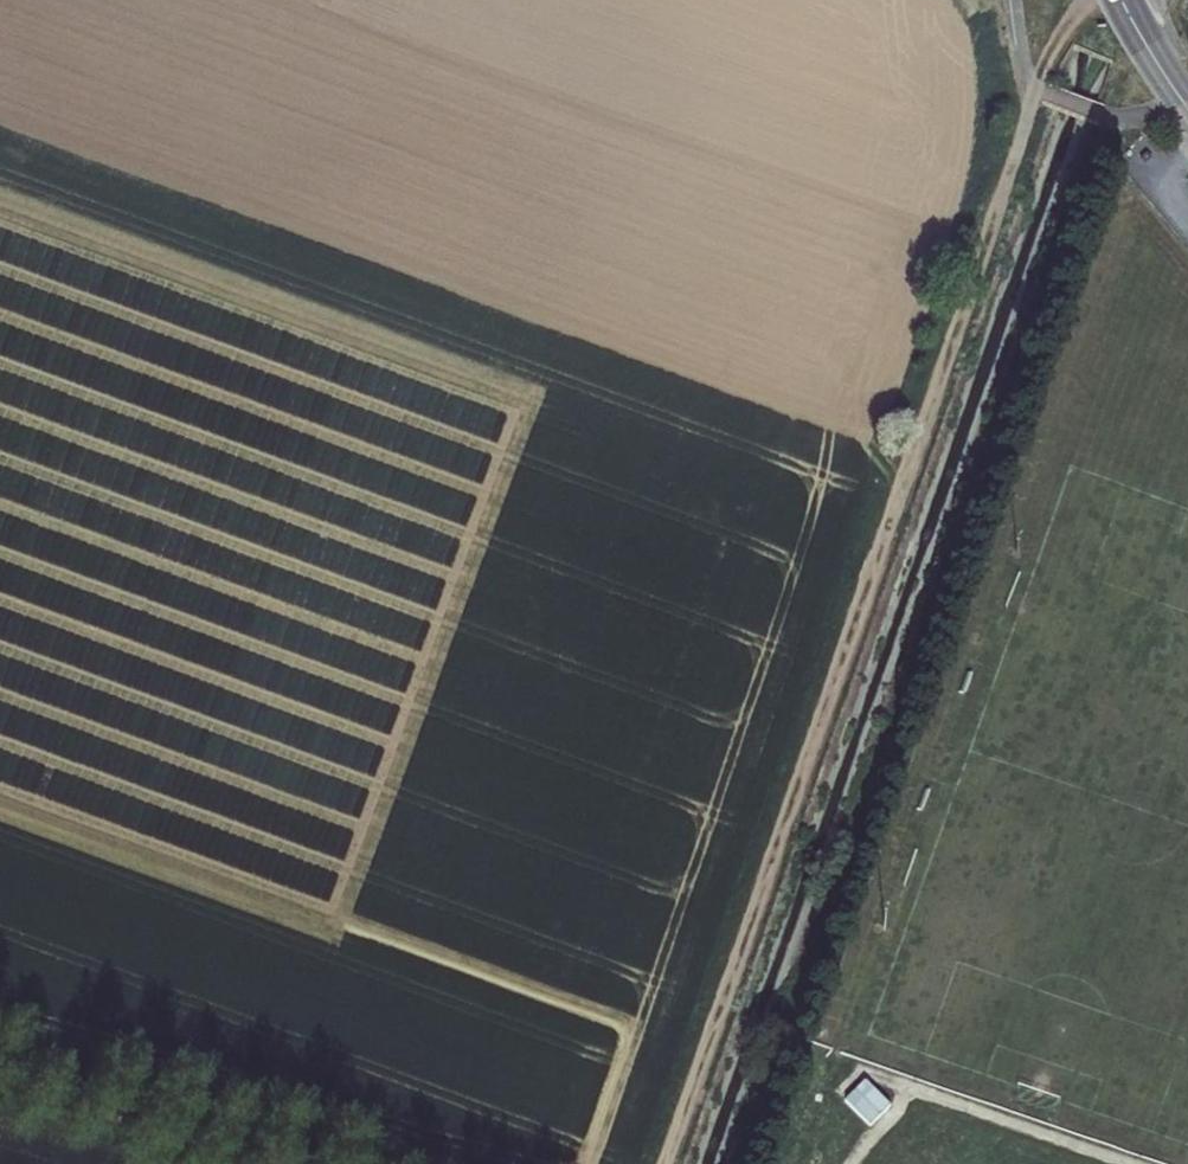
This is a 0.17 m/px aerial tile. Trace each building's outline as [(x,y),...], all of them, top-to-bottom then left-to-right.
[(866,1084),(846,1104),(871,1129),(892,1109),(866,1084)]
